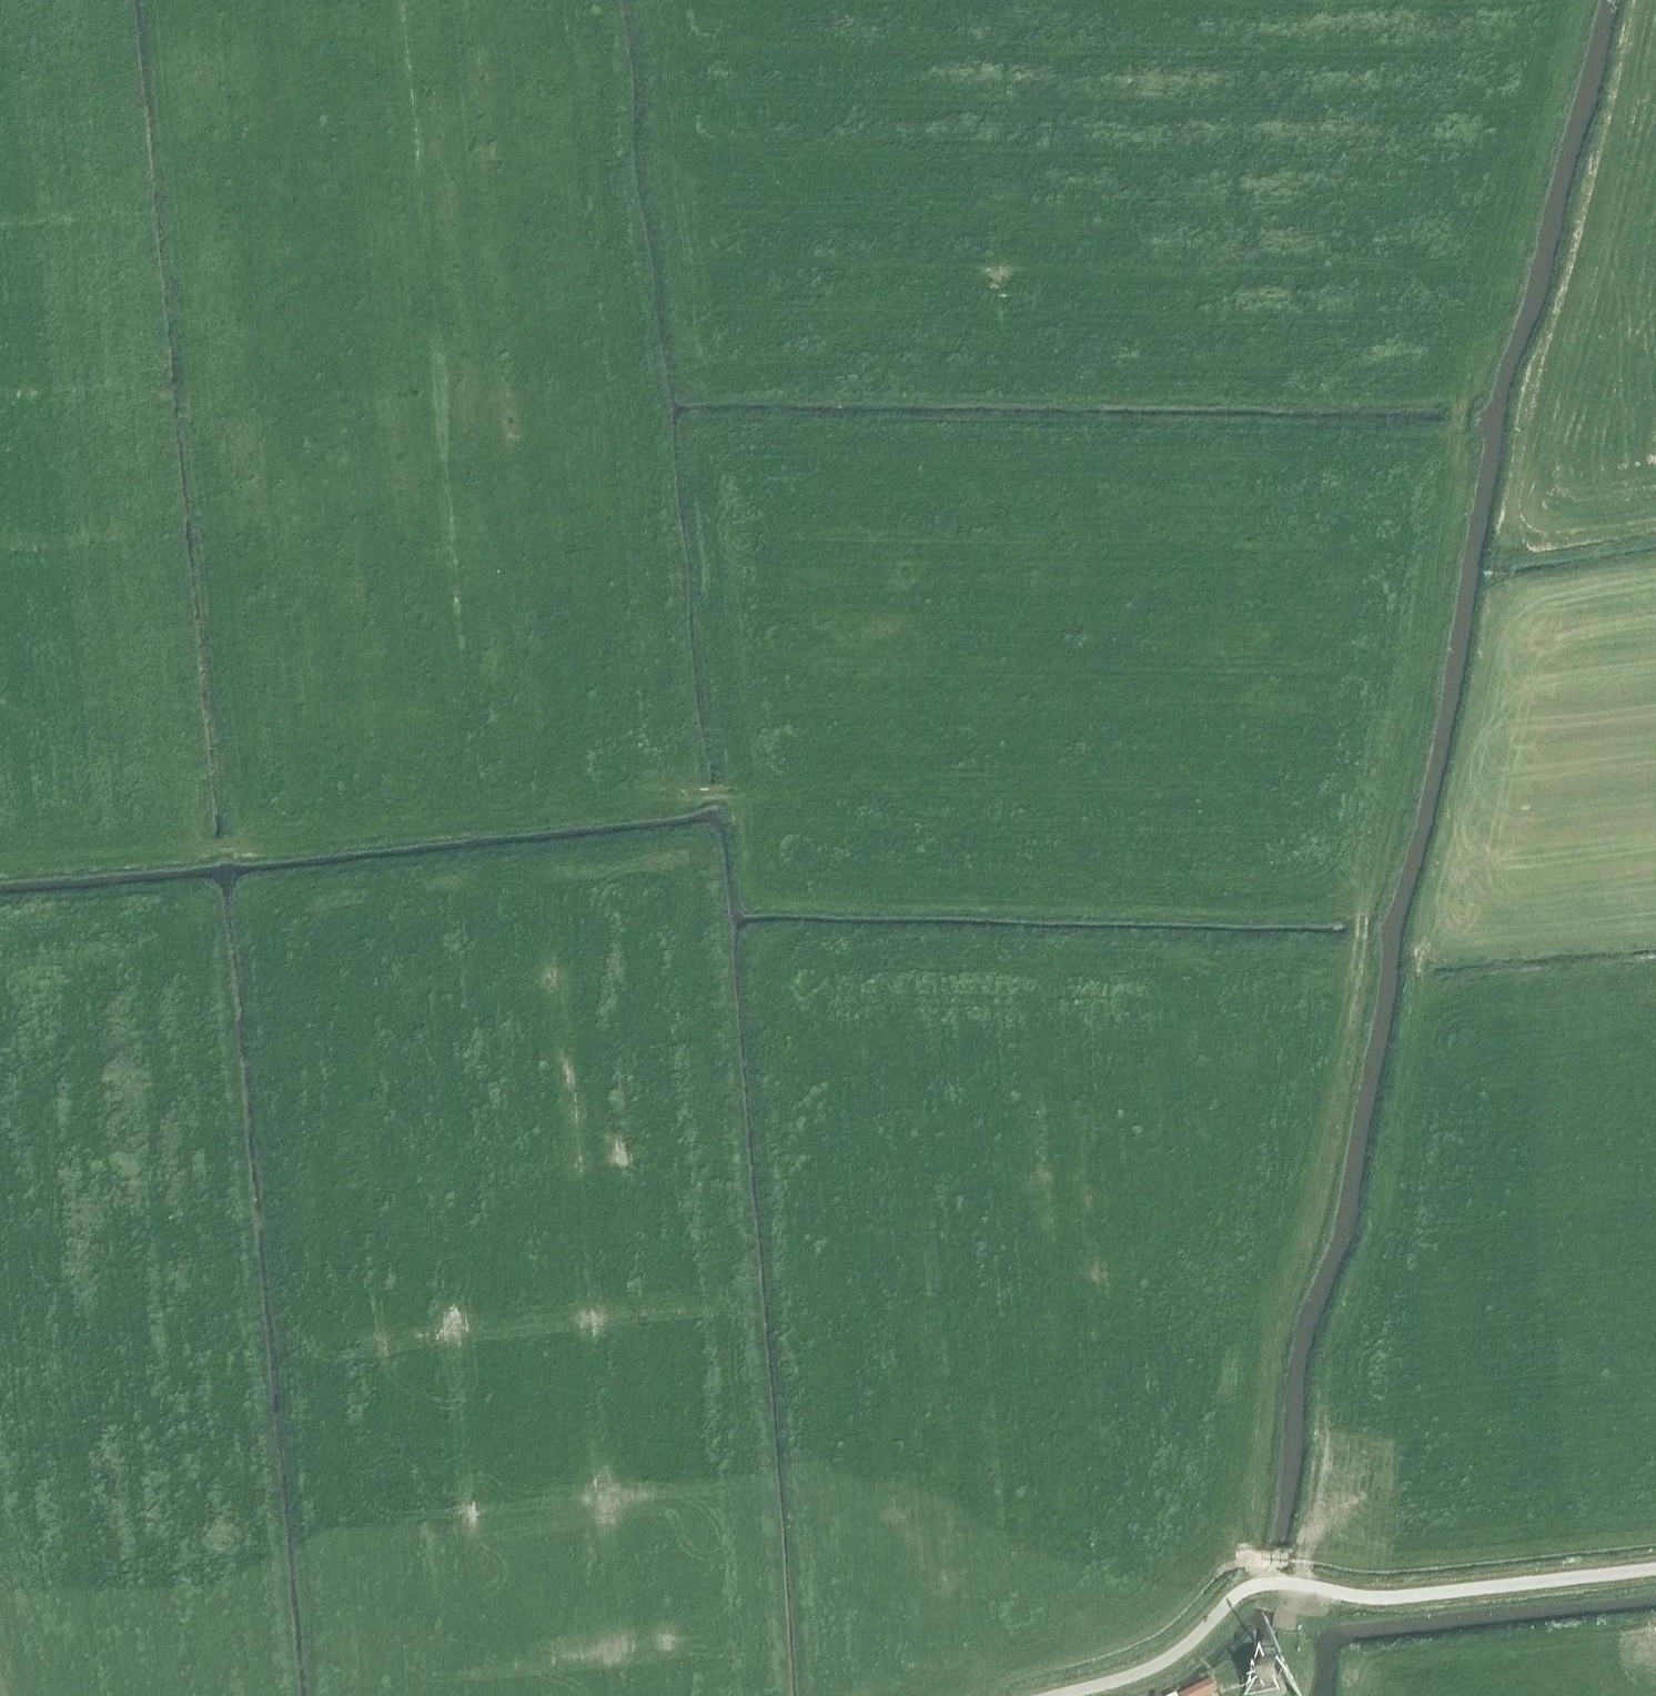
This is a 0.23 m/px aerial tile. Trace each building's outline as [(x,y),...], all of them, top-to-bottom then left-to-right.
[(1258,1668),(1247,1677),(1246,1692),(1250,1695),(1279,1695),(1281,1694),(1282,1679),(1272,1668),(1258,1668)] [(1179,1695),(1204,1695),(1217,1689),(1211,1677),(1178,1693),(1179,1695)]
